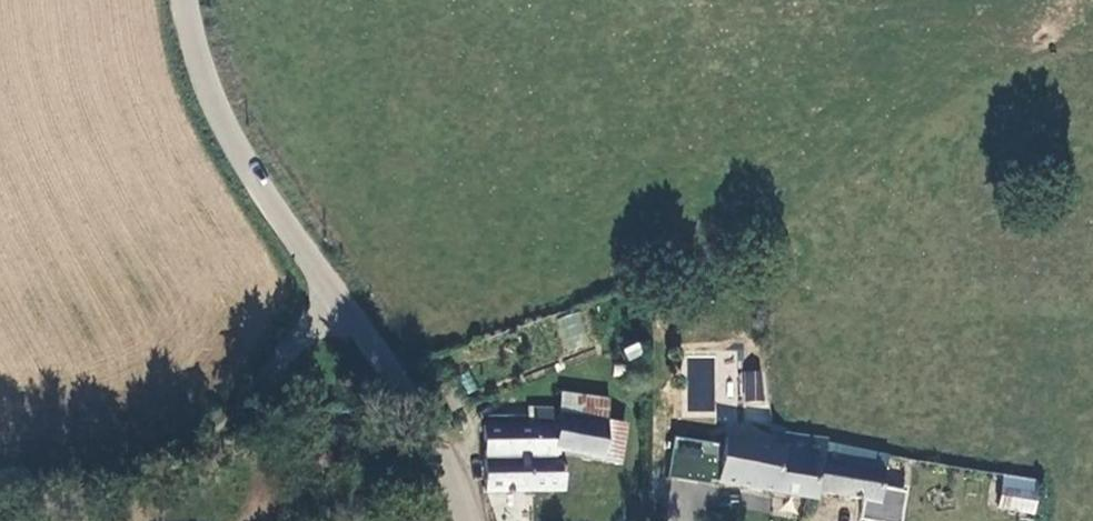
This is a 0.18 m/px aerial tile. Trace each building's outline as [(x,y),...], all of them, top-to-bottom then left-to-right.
[(764,402),(762,371),(747,372),(747,402),(764,402)] [(605,422),(608,399),(563,393),(559,413),(577,416),(574,435),(587,437),(591,419),(605,422)] [(554,453),(597,459),(598,454),(605,422),(591,419),(587,437),(574,435),(577,416),(559,413),(556,424),(530,421),(528,434),(482,430),(484,495),(562,492),(561,460),(553,459),(554,453)] [(605,422),(598,454),(619,457),(623,424),(605,422)] [(815,498),(816,493),(820,464),(823,443),(824,440),(784,433),(780,447),(725,435),(723,443),(673,433),(665,474),(708,482),(709,478),(716,479),(762,489),(815,498)] [(882,473),(884,452),(823,443),(820,464),(816,493),(865,500),(879,502),(880,487),(882,473)] [(999,509),(1035,513),(1039,478),(1002,474),(999,509)] [(909,491),(880,487),(879,502),(865,500),(862,520),(905,520),(909,491)] [(497,520),(529,520),(526,512),(497,520)]
